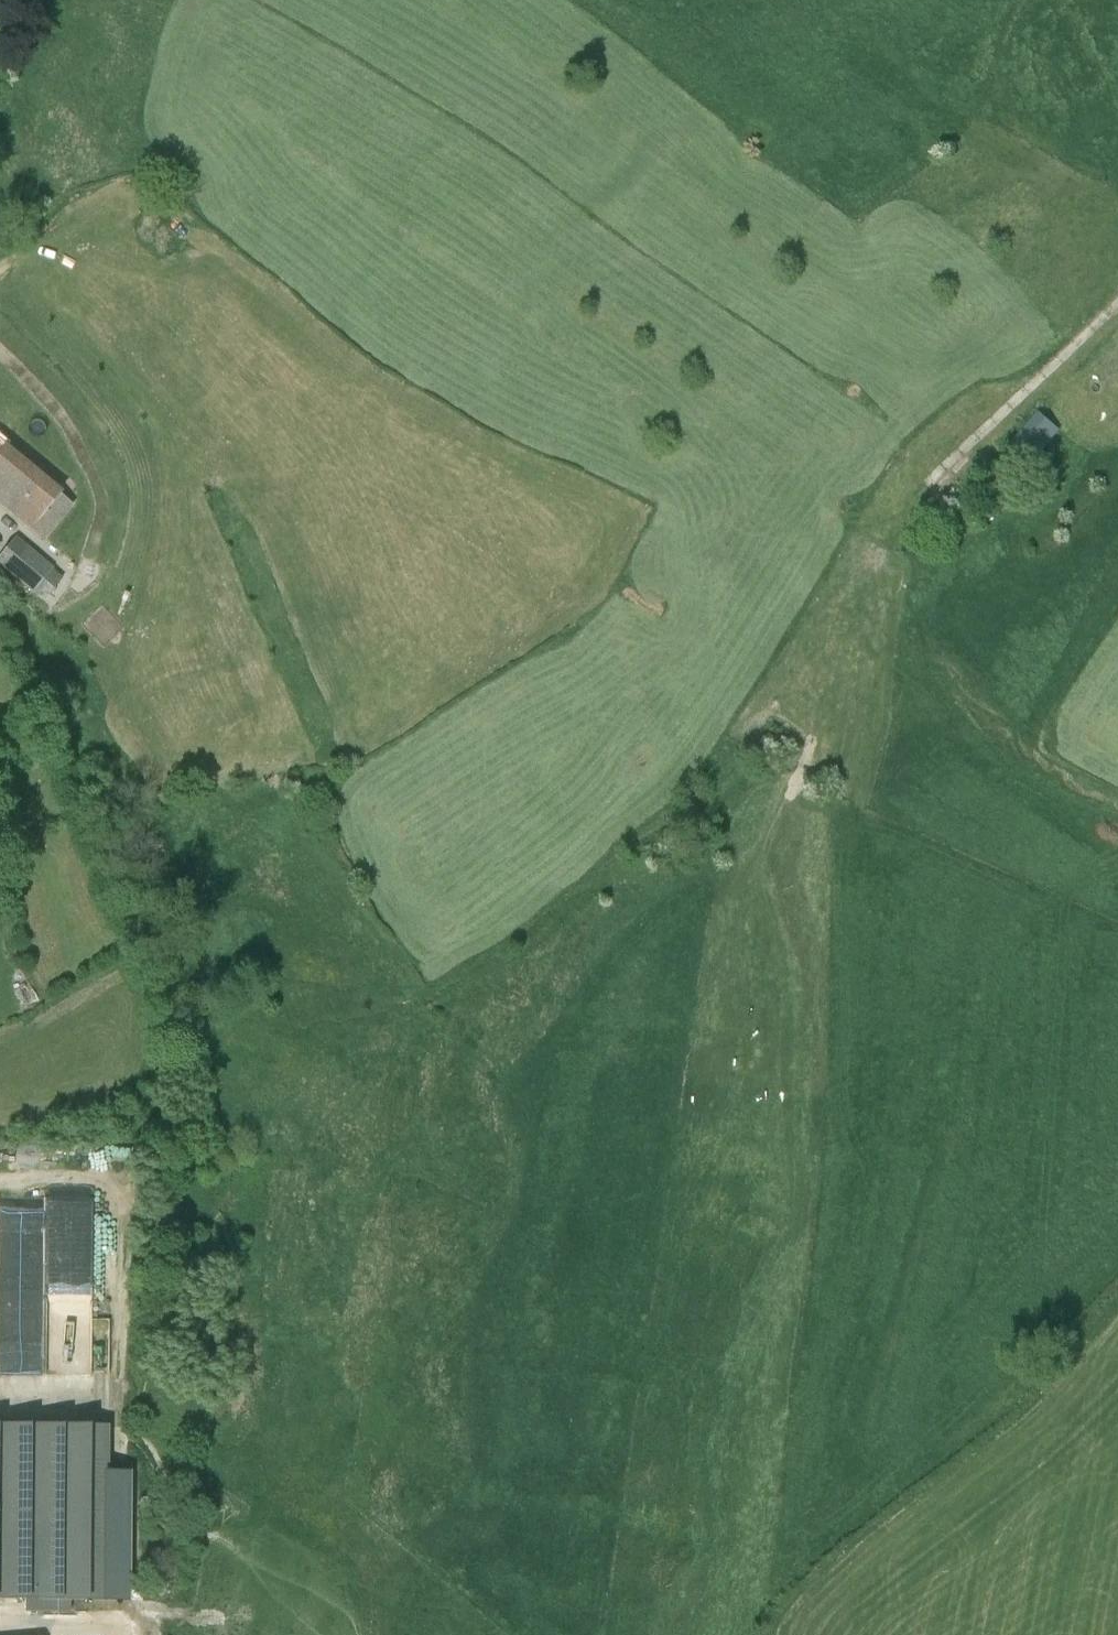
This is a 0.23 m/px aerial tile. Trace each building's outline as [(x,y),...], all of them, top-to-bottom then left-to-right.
[(1039,407),(1017,444),(1041,459),(1064,422),(1039,407)] [(5,448),(0,455),(0,500),(32,527),(60,494),(5,448)] [(34,589),(51,569),(14,537),(0,554),(0,560),(34,589)] [(89,1427),(0,1426),(0,1598),(87,1599),(89,1427)]
